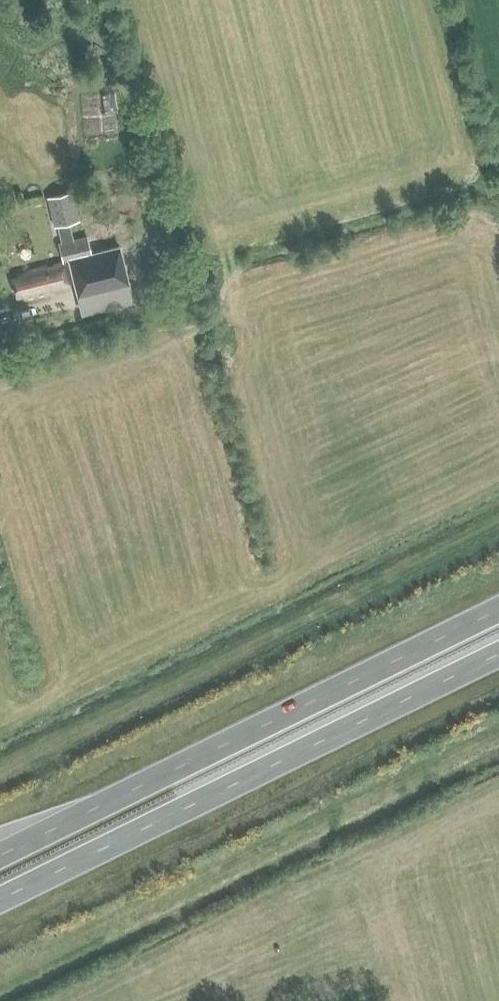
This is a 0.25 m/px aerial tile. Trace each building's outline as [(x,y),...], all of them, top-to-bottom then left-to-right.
[(19,277),(12,279),(16,295),(22,294),(24,299),(48,293),(48,290),(54,288),(55,291),(69,287),(68,283),(74,282),(78,296),(128,284),(119,246),(90,253),(86,237),(73,240),(69,222),(78,220),(71,192),(48,197),(54,226),(57,225),(61,243),(59,243),(63,262),(54,265),(54,266),(46,268),(45,267),(27,271),(27,273),(20,274),(20,273),(18,274),(19,277)]
